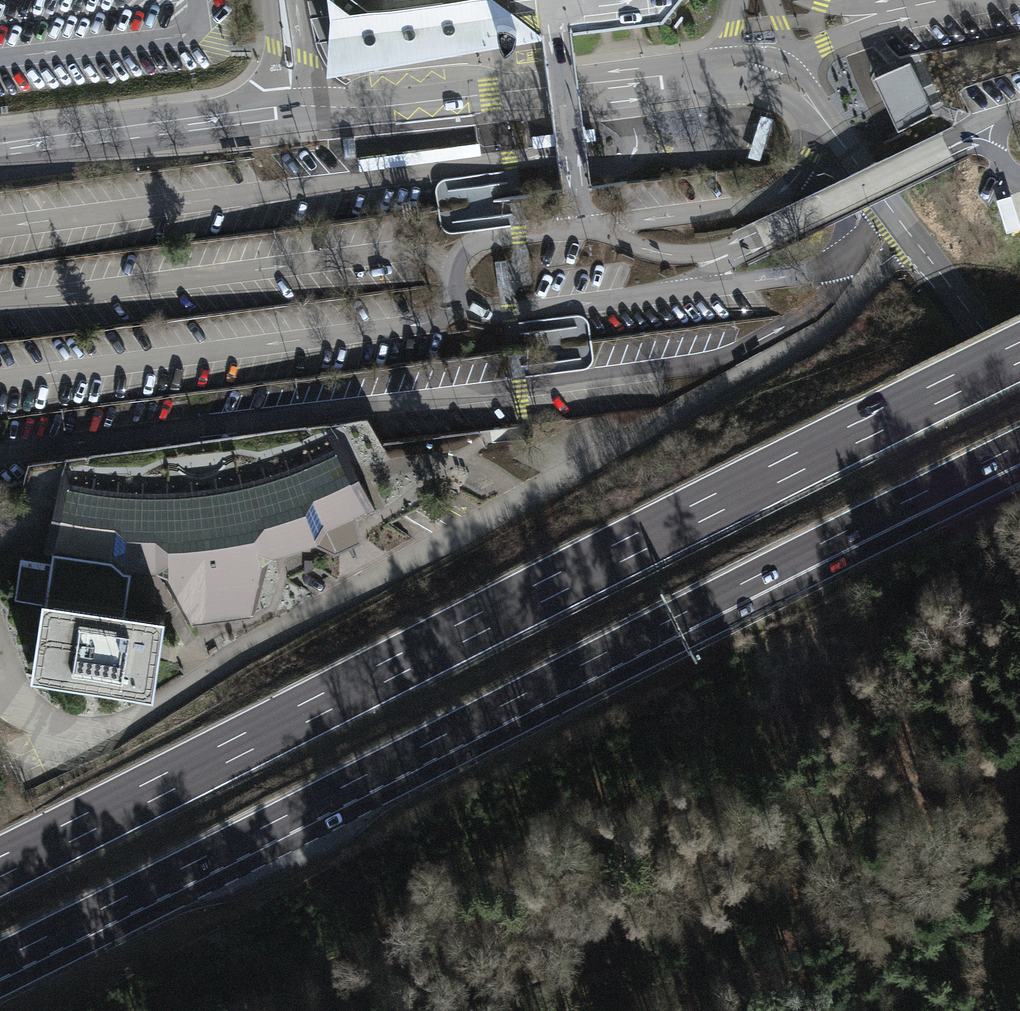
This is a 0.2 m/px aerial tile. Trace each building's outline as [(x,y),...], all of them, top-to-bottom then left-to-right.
[(338,57),(487,38),(662,21),(682,0),(331,0),(338,57)] [(937,116),(912,64),(873,83),(897,135),(937,116)] [(478,142),(358,158),(360,171),(425,162),(480,155),(478,142)] [(1011,197),(996,201),(1006,233),(1019,229),(1019,226),(1011,197)] [(32,603),(24,669),(150,687),(157,621),(206,619),(262,614),(276,559),(340,529),(381,509),(334,429),(326,433),(329,445),(301,461),(255,478),(194,488),(122,489),(72,483),(74,470),(62,468),(45,560),(22,556),(16,599),(32,603)]
